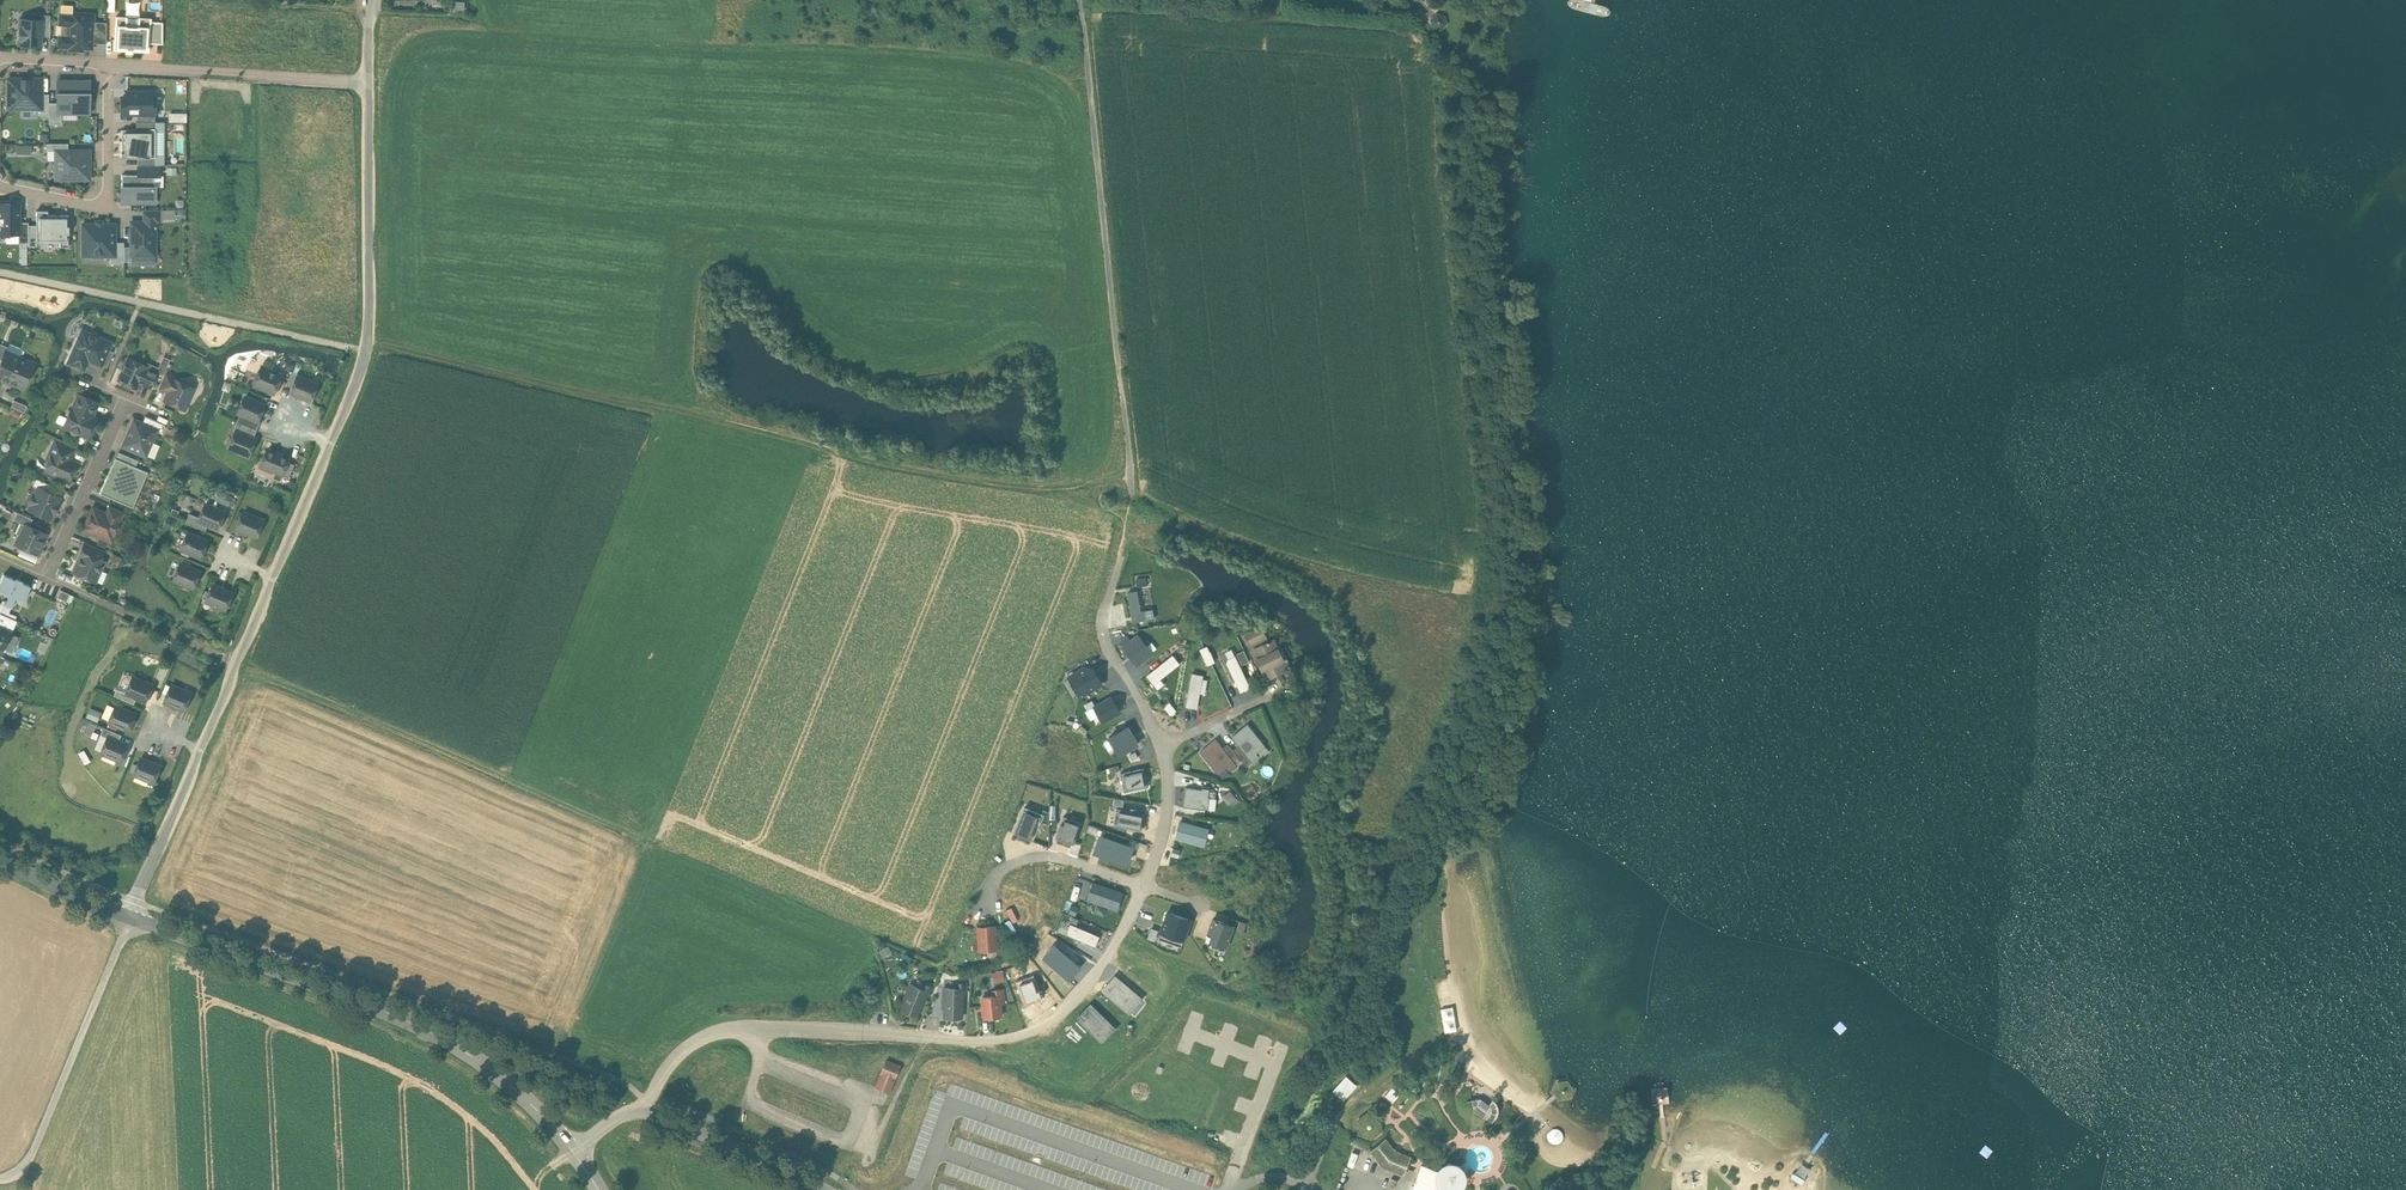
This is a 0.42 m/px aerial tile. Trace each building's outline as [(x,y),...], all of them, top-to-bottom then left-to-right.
[(92,50),(94,14),(60,12),(59,25),(72,26),(71,36),(59,36),(58,48),(92,50)] [(1432,28),(1447,26),(1445,13),(1430,15),(1432,28)] [(18,45),(40,46),(41,19),(19,18),(18,45)] [(116,24),(114,49),(148,51),(149,27),(116,24)] [(42,79),(8,78),(8,109),(42,109),(42,79)] [(89,81),(57,81),(57,113),(89,113),(89,81)] [(120,98),(120,115),(137,115),(137,122),(154,122),(154,115),(156,116),(156,106),(152,106),(152,92),(127,92),(127,98),(120,98)] [(170,120),(187,121),(187,112),(170,112),(170,120)] [(164,122),(154,122),(137,122),(136,122),(136,130),(121,130),(121,157),(138,157),(138,165),(161,166),(164,166),(164,122)] [(89,151),(72,151),(72,150),(56,150),(56,179),(79,179),(79,178),(89,178),(89,151)] [(122,176),(122,202),(156,202),(157,177),(160,177),(161,166),(138,165),(137,165),(137,176),(122,176)] [(10,204),(10,203),(0,203),(0,234),(10,234),(10,233),(19,233),(19,204),(10,204)] [(68,247),(68,215),(47,215),(48,211),(36,211),(36,242),(59,242),(59,247),(68,247)] [(155,222),(131,222),(131,255),(155,255),(155,222)] [(114,225),(93,225),(93,223),(83,223),(83,255),(114,255),(114,225)] [(111,343),(85,331),(82,333),(81,333),(68,362),(84,369),(86,362),(91,360),(91,361),(92,360),(94,362),(101,346),(108,349),(111,343)] [(108,349),(101,346),(94,362),(107,367),(113,352),(108,349)] [(0,363),(0,378),(9,382),(19,357),(5,352),(1,360),(0,363)] [(19,357),(9,382),(23,388),(34,364),(19,357)] [(146,365),(128,357),(118,380),(136,388),(139,381),(150,386),(156,373),(145,368),(146,365)] [(283,375),(262,366),(258,374),(257,375),(254,381),(255,382),(255,384),(275,393),(283,375)] [(292,371),(287,384),(293,387),(298,376),(299,374),(292,371)] [(166,374),(160,388),(169,392),(175,378),(175,379),(176,378),(166,374)] [(298,376),(293,387),(291,391),(311,400),(318,384),(298,376)] [(175,379),(175,378),(169,392),(165,400),(183,409),(192,387),(175,379)] [(97,402),(80,394),(73,408),(71,408),(64,425),(70,428),(70,430),(71,433),(74,435),(78,433),(78,432),(88,436),(96,419),(91,416),(97,402)] [(265,405),(245,397),(239,412),(259,420),(265,405)] [(27,405),(14,399),(11,406),(24,412),(27,405)] [(165,424),(145,415),(142,423),(156,429),(156,430),(162,432),(165,424)] [(142,423),(134,420),(123,445),(145,455),(156,430),(156,429),(142,423)] [(257,429),(238,421),(234,430),(236,431),(254,438),(257,429)] [(254,438),(236,431),(230,446),(250,454),(256,439),(254,438)] [(74,449),(55,441),(47,460),(48,463),(45,469),(69,480),(76,463),(70,461),(69,459),(74,449)] [(290,458),(268,449),(260,466),(270,470),(271,468),(283,473),(288,461),(290,458)] [(148,472),(116,458),(100,493),(133,507),(148,472)] [(288,461),(283,473),(282,474),(289,477),(295,464),(288,461)] [(56,487),(36,478),(33,485),(38,488),(39,487),(53,493),(56,487)] [(38,488),(35,495),(33,494),(29,502),(32,503),(29,509),(50,518),(53,511),(55,512),(58,504),(56,503),(59,496),(53,493),(39,487),(38,488)] [(218,499),(231,505),(235,497),(221,491),(218,499)] [(226,512),(206,504),(199,519),(219,527),(226,512)] [(122,513),(109,507),(106,514),(120,519),(122,513)] [(106,514),(93,508),(84,529),(110,540),(114,531),(115,531),(120,520),(120,519),(106,514)] [(33,519),(17,512),(14,520),(20,523),(29,526),(33,519)] [(264,520),(244,512),(237,527),(257,536),(264,520)] [(29,526),(20,523),(16,533),(20,535),(16,544),(37,553),(45,533),(29,526)] [(208,541),(189,533),(182,548),(202,556),(208,541)] [(104,552),(84,543),(78,556),(80,557),(74,572),(76,573),(77,576),(82,578),(85,577),(94,581),(104,560),(101,559),(104,552)] [(201,571),(181,563),(174,579),(194,587),(201,571)] [(4,574),(0,582),(0,594),(7,597),(6,599),(2,606),(10,610),(14,602),(13,602),(14,600),(23,604),(31,586),(22,582),(22,581),(16,578),(15,579),(4,574)] [(1147,578),(1135,580),(1136,588),(1148,586),(1147,578)] [(233,593),(214,585),(207,600),(227,608),(233,593)] [(1138,591),(1127,593),(1132,622),(1154,617),(1152,607),(1142,609),(1138,591)] [(1260,625),(1244,633),(1250,645),(1266,638),(1260,625)] [(3,649),(11,631),(0,626),(0,648),(3,649)] [(1127,635),(1119,641),(1123,646),(1121,647),(1137,667),(1154,654),(1138,634),(1130,640),(1127,635)] [(1275,639),(1252,649),(1265,678),(1288,667),(1275,639)] [(1206,644),(1197,649),(1206,666),(1215,661),(1206,644)] [(1173,655),(1147,675),(1158,689),(1164,684),(1161,679),(1180,664),(1173,655)] [(1241,692),(1250,688),(1235,656),(1225,660),(1241,692)] [(1092,667),(1069,678),(1078,697),(1101,685),(1092,667)] [(1203,675),(1192,673),(1186,705),(1197,708),(1203,675)] [(153,685),(133,677),(127,692),(147,701),(153,685)] [(192,693),(172,685),(165,700),(185,709),(192,693)] [(1111,698),(1094,707),(1103,722),(1119,712),(1111,698)] [(1169,702),(1164,706),(1171,715),(1176,711),(1169,702)] [(136,714),(116,706),(110,721),(130,730),(136,714)] [(91,707),(87,716),(98,721),(102,712),(91,707)] [(1128,724),(1107,734),(1119,756),(1139,746),(1128,724)] [(1265,746),(1247,724),(1232,737),(1247,755),(1241,760),(1247,766),(1259,757),(1256,753),(1265,746)] [(122,734),(105,727),(102,734),(108,737),(108,736),(120,741),(122,734)] [(120,741),(108,736),(108,737),(102,752),(122,760),(128,745),(120,741)] [(1230,758),(1216,739),(1200,752),(1218,774),(1226,766),(1229,770),(1241,760),(1236,753),(1230,758)] [(161,766),(141,758),(135,773),(154,782),(161,766)] [(1143,768),(1120,773),(1124,792),(1147,787),(1143,768)] [(1215,792),(1186,788),(1184,806),(1207,809),(1208,798),(1214,799),(1215,792)] [(1222,796),(1230,805),(1238,799),(1230,789),(1222,796)] [(1113,807),(1117,808),(1123,809),(1124,800),(1115,798),(1113,807)] [(1041,813),(1025,807),(1020,820),(1036,827),(1041,813)] [(1123,809),(1117,808),(1113,825),(1141,831),(1145,813),(1123,809)] [(1073,844),(1080,822),(1065,817),(1058,839),(1073,844)] [(1036,827),(1020,820),(1014,833),(1031,840),(1036,827)] [(1209,828),(1179,820),(1174,838),(1204,846),(1209,828)] [(1099,836),(1094,851),(1110,857),(1116,842),(1099,836)] [(1132,847),(1116,842),(1110,857),(1127,862),(1132,847)] [(1093,881),(1087,899),(1118,910),(1124,892),(1093,881)] [(1013,907),(1007,909),(1011,921),(1017,919),(1013,907)] [(1191,919),(1167,910),(1159,931),(1183,940),(1191,919)] [(1233,926),(1213,919),(1205,940),(1212,942),(1210,947),(1224,952),(1233,926)] [(995,926),(978,927),(980,951),(995,950),(996,954),(1002,954),(1001,942),(996,942),(995,926)] [(995,981),(1005,979),(1002,970),(993,973),(995,981)] [(1115,975),(1102,990),(1129,1012),(1142,997),(1115,975)] [(924,990),(910,984),(904,1000),(905,1001),(902,1009),(917,1016),(926,995),(929,996),(932,988),(926,985),(924,990)] [(959,989),(944,988),(943,1008),(945,1009),(945,1018),(962,1018),(962,993),(967,994),(968,984),(960,984),(959,989)] [(995,996),(982,997),(985,1018),(1001,1016),(1000,1003),(1005,1003),(1003,990),(995,991),(995,996)] [(1090,1004),(1077,1018),(1100,1040),(1113,1027),(1090,1004)] [(1453,1006),(1440,1009),(1444,1032),(1457,1030),(1453,1006)] [(900,1066),(887,1060),(884,1067),(897,1072),(900,1066)] [(1447,1063),(1436,1061),(1433,1079),(1444,1081),(1447,1063)] [(897,1072),(884,1067),(881,1073),(888,1076),(895,1079),(897,1072)] [(888,1076),(881,1073),(876,1087),(883,1089),(888,1076)] [(895,1079),(888,1076),(883,1089),(889,1092),(895,1079)] [(1344,1081),(1335,1092),(1345,1099),(1353,1088),(1344,1081)] [(1566,1083),(1558,1085),(1555,1092),(1561,1099),(1568,1097),(1571,1090),(1566,1083)] [(1405,1091),(1398,1099),(1394,1096),(1391,1100),(1403,1110),(1413,1097),(1405,1091)] [(1489,1106),(1480,1099),(1471,1101),(1473,1112),(1492,1125),(1496,1119),(1498,1114),(1498,1109),(1497,1104),(1493,1100),(1489,1106)] [(1378,1119),(1367,1115),(1357,1124),(1358,1132),(1371,1137),(1379,1130),(1378,1119)] [(1563,1139),(1556,1128),(1546,1136),(1553,1146),(1563,1139)] [(1398,1153),(1393,1150),(1391,1151),(1383,1142),(1372,1151),(1384,1166),(1403,1173),(1408,1160),(1397,1156),(1398,1153)] [(1350,1150),(1346,1165),(1367,1172),(1372,1157),(1350,1150)] [(1421,1165),(1412,1189),(1455,1189),(1458,1189),(1462,1185),(1464,1180),(1464,1175),(1462,1170),(1458,1166),(1453,1164),(1447,1164),(1443,1167),(1439,1171),(1436,1171),(1421,1165)]
